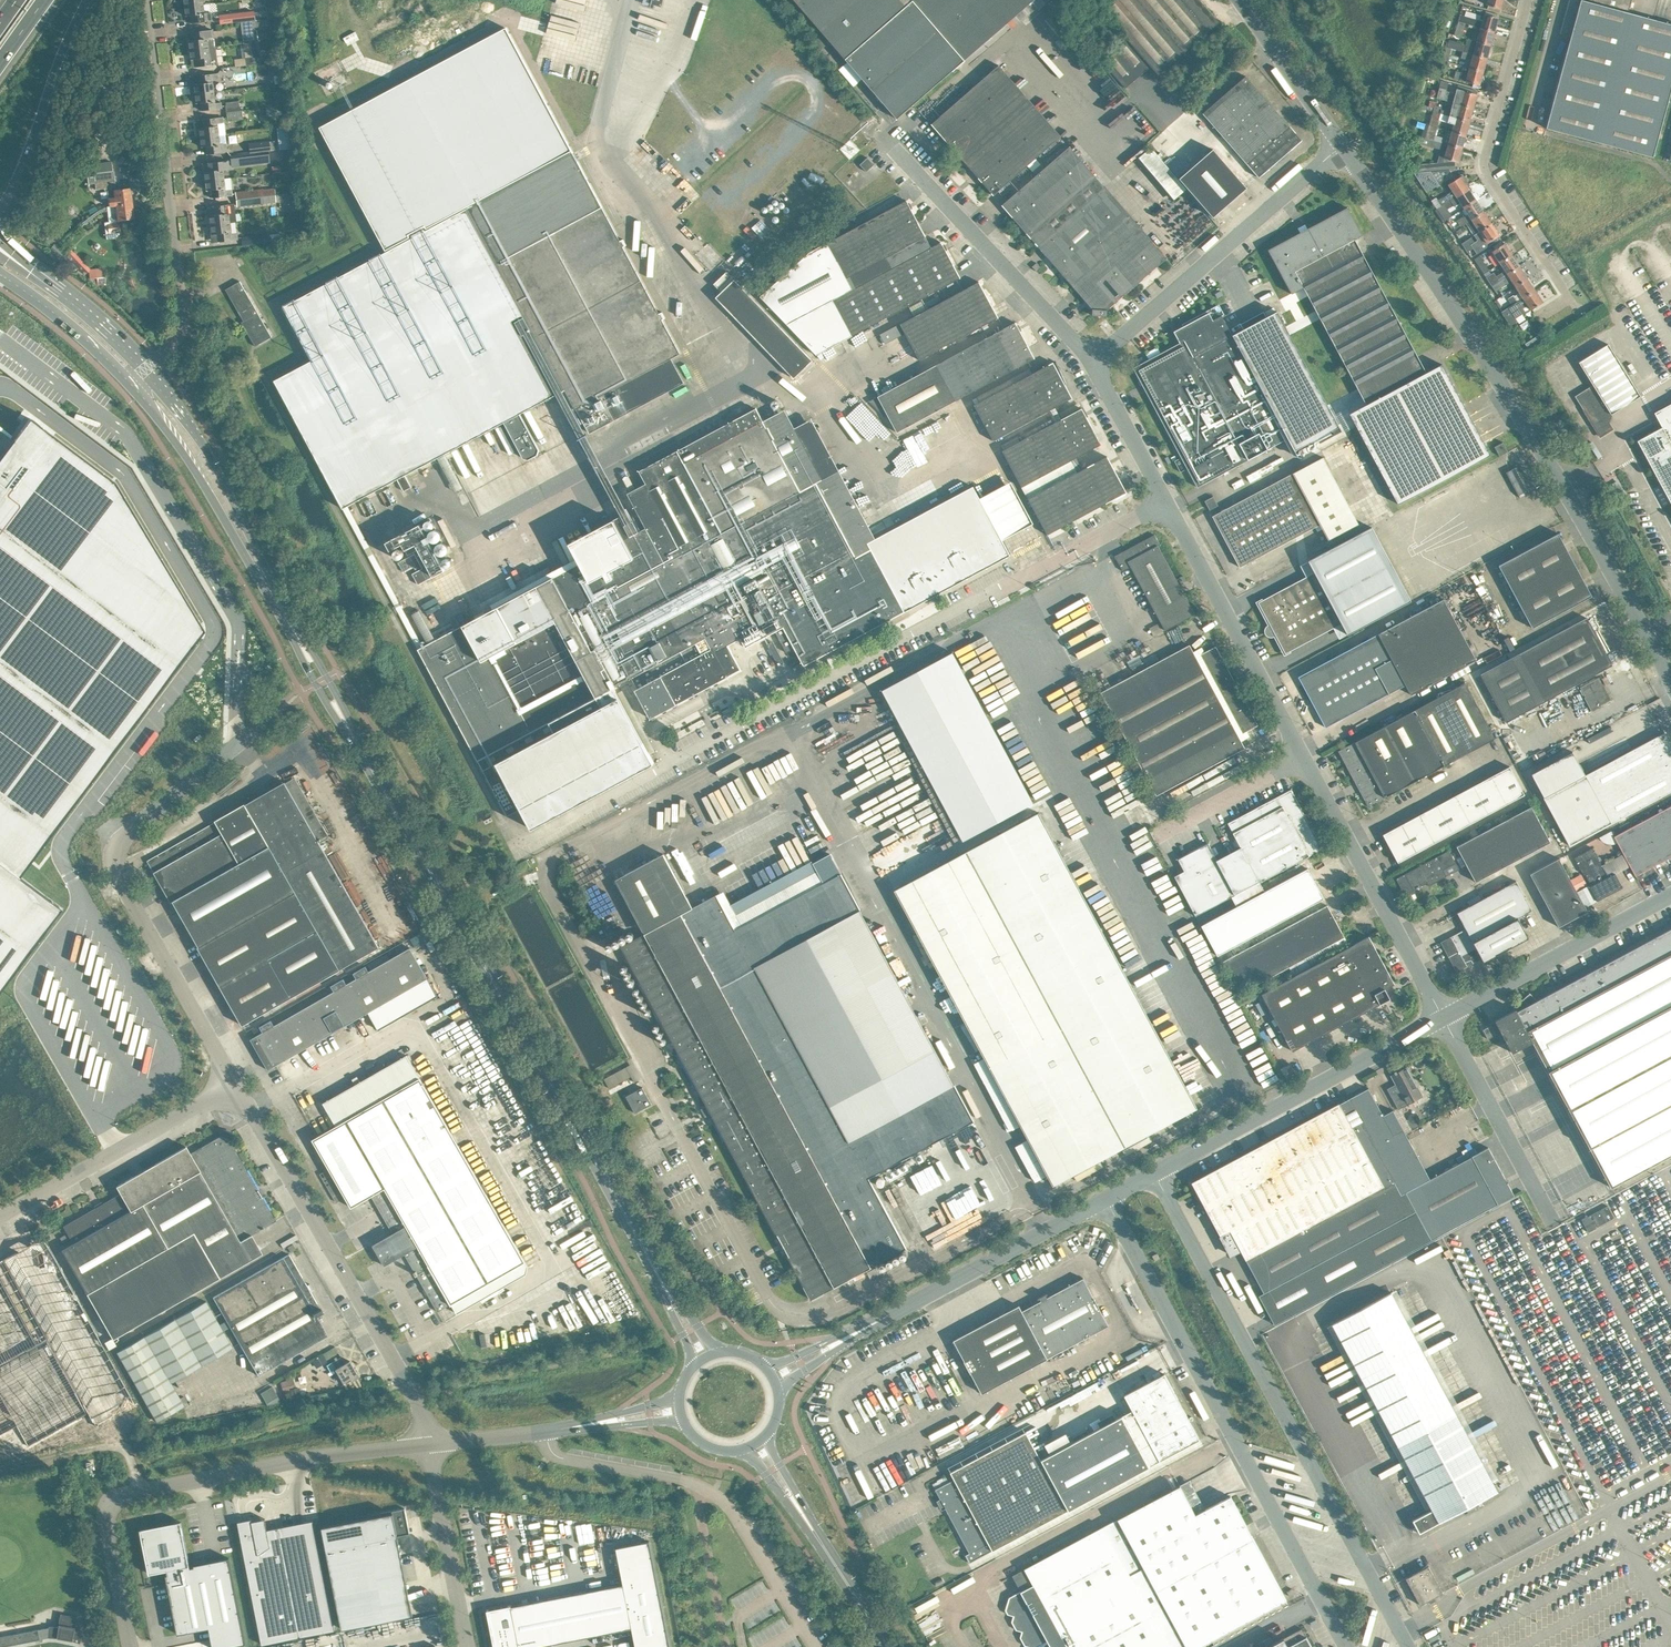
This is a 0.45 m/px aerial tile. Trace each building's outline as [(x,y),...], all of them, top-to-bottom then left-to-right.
[(267,18),(276,17),(274,0),(265,0),(267,18)] [(914,1),(913,0),(794,0),(845,59),(914,1)] [(914,1),(965,60),(1031,3),(1038,11),(1051,0),(913,0),(914,1)] [(1140,0),(1108,0),(1100,7),(1129,40),(1151,66),(1158,75),(1185,52),(1140,0)] [(1200,0),(1140,0),(1185,52),(1219,22),(1200,0)] [(1503,0),(1489,0),(1487,5),(1501,9),(1503,0)] [(1628,12),(1582,0),(1581,0),(1571,36),(1546,128),(1653,157),(1670,91),(1670,24),(1628,12)] [(1571,36),(1581,0),(1569,0),(1560,33),(1571,36)] [(1628,12),(1631,0),(1582,0),(1628,12)] [(965,60),(914,1),(845,59),(897,119),(965,60)] [(203,4),(184,6),(185,16),(190,15),(191,23),(202,22),(211,21),(210,15),(210,12),(204,13),(203,4)] [(254,11),(239,13),(240,22),(255,20),(254,12),(254,11)] [(1494,32),(1498,18),(1486,14),(1484,21),(1460,15),(1458,21),(1465,23),(1482,28),(1494,32)] [(255,20),(240,22),(243,44),(245,44),(251,43),(258,42),(256,28),(270,26),(269,18),(266,19),(260,19),(255,20)] [(1461,37),(1465,23),(1458,21),(1454,35),(1461,37)] [(468,208),(573,152),(506,27),(319,127),(385,250),(384,251),(385,252),(468,208)] [(1494,32),(1482,28),(1478,41),(1491,45),(1494,32)] [(193,40),(188,40),(189,50),(208,48),(215,47),(213,35),(212,29),(203,30),(192,32),(193,40)] [(355,32),(343,38),(346,43),(357,36),(355,32)] [(1487,58),(1491,45),(1478,41),(1468,39),(1466,45),(1458,42),(1458,44),(1449,42),(1447,48),(1450,48),(1457,50),(1458,51),(1458,50),(1463,51),(1474,54),(1474,55),(1487,58)] [(1151,66),(1129,40),(1104,62),(1126,87),(1151,66)] [(252,57),(245,58),(246,65),(261,63),(260,56),(259,50),(258,42),(251,43),(252,57)] [(208,48),(189,50),(190,59),(195,59),(196,67),(207,65),(217,64),(216,58),(215,47),(208,48)] [(1487,58),(1474,55),(1474,54),(1463,51),(1461,58),(1472,61),(1471,68),(1483,71),(1487,58)] [(280,62),(272,64),(274,76),(282,75),(280,62)] [(1061,136),(1006,73),(999,65),(931,124),(994,195),(1061,136)] [(1483,71),(1471,68),(1469,75),(1461,73),(1462,72),(1456,71),(1454,78),(1469,82),(1473,83),(1479,85),(1483,71)] [(198,83),(193,84),(195,93),(213,91),(212,80),(218,79),(217,73),(197,75),(198,83)] [(1302,140),(1288,125),(1246,76),(1203,113),(1259,177),(1302,140)] [(1477,94),(1466,91),(1457,89),(1456,93),(1446,90),(1446,89),(1440,87),(1438,94),(1437,98),(1453,102),(1453,103),(1460,105),(1473,108),(1477,94)] [(213,91),(195,93),(196,103),(200,102),(201,110),(222,108),(221,102),(214,103),(213,91)] [(227,105),(226,105),(227,112),(240,110),(238,101),(226,102),(227,105)] [(1469,121),(1473,108),(1460,105),(1453,103),(1450,112),(1441,109),(1440,113),(1441,113),(1449,116),(1457,118),(1469,121)] [(240,110),(227,112),(228,120),(242,119),(241,110),(240,110)] [(1441,113),(1440,113),(1433,111),(1429,124),(1437,126),(1441,113)] [(1466,134),(1469,121),(1457,118),(1449,116),(1448,122),(1455,124),(1453,130),(1466,134)] [(203,127),(199,128),(200,137),(218,135),(216,123),(222,122),(223,122),(222,117),(213,118),(202,119),(203,127)] [(1429,124),(1425,138),(1433,140),(1437,126),(1429,124)] [(92,143),(71,169),(79,175),(108,140),(108,131),(101,125),(89,140),(92,143)] [(1462,148),(1466,134),(1453,130),(1449,144),(1449,145),(1462,148)] [(218,135),(200,137),(201,147),(205,146),(206,154),(227,152),(225,134),(218,135)] [(1447,159),(1458,162),(1462,148),(1449,145),(1449,144),(1433,140),(1425,138),(1423,137),(1421,144),(1434,147),(1447,151),(1445,159),(1447,159)] [(249,152),(242,152),(242,154),(243,154),(270,151),(270,148),(269,140),(248,143),(249,152)] [(1028,235),(1096,176),(1070,146),(1002,205),(1028,235)] [(1213,149),(1179,178),(1213,217),(1247,188),(1213,149)] [(242,154),(230,156),(231,166),(248,164),(270,161),(269,151),(256,153),(243,154),(242,154)] [(497,262),(602,206),(573,152),(468,208),(497,262)] [(860,165),(867,172),(874,164),(868,157),(860,165)] [(208,171),(204,171),(205,181),(223,179),(222,170),(228,169),(227,161),(218,162),(207,163),(208,171)] [(1454,162),(1424,164),(1425,171),(1455,169),(1454,162)] [(113,171),(94,173),(95,188),(114,186),(113,171)] [(1414,173),(1426,192),(1439,185),(1431,172),(1415,173),(1414,173)] [(1037,245),(1105,186),(1096,176),(1028,235),(1037,245)] [(1444,204),(1450,200),(1451,201),(1457,197),(1469,189),(1468,188),(1470,185),(1467,181),(1463,176),(1461,177),(1460,177),(1449,184),(1453,191),(1438,200),(1436,198),(1432,200),(1437,208),(1444,204)] [(223,179),(205,181),(206,190),(211,190),(212,198),(223,197),(231,196),(230,189),(229,178),(223,179)] [(1131,216),(1105,186),(1037,245),(1063,275),(1131,216)] [(262,188),(235,192),(236,199),(275,195),(274,187),(262,188)] [(119,189),(106,191),(108,205),(115,204),(115,205),(132,203),(130,188),(119,189)] [(1476,201),(1469,189),(1457,197),(1451,201),(1454,206),(1461,202),(1465,208),(1476,201)] [(275,195),(236,199),(237,207),(276,202),(275,195)] [(851,276),(925,236),(906,200),(833,240),(851,276)] [(1450,200),(1444,204),(1448,210),(1454,206),(1451,201),(1450,200)] [(1484,212),(1476,201),(1465,208),(1472,220),(1484,212)] [(132,203),(115,205),(117,221),(134,218),(132,203)] [(214,215),(209,215),(210,225),(227,222),(227,223),(236,222),(234,204),(232,204),(224,205),(213,207),(214,215)] [(1448,210),(1444,204),(1437,208),(1445,220),(1452,216),(1448,210)] [(641,280),(602,206),(497,262),(536,336),(641,280)] [(1283,278),(1355,239),(1363,235),(1348,207),(1308,229),(1306,226),(1299,230),(1300,233),(1268,250),(1283,278)] [(536,336),(497,262),(468,208),(385,252),(283,307),(312,361),(274,380),(343,509),(397,480),(406,475),(505,423),(524,458),(529,460),(538,455),(539,449),(520,414),(565,390),(536,336)] [(1492,224),(1484,212),(1472,220),(1480,232),(1492,224)] [(1073,286),(1141,227),(1131,216),(1063,275),(1073,286)] [(1467,224),(1463,218),(1462,217),(1457,220),(1459,224),(1461,227),(1467,224)] [(118,222),(108,224),(109,232),(119,231),(118,222)] [(227,222),(210,225),(211,234),(216,233),(217,241),(228,240),(236,239),(235,232),(228,233),(227,223),(227,222)] [(1501,238),(1492,224),(1480,232),(1474,235),(1478,240),(1471,245),(1477,254),(1501,238)] [(1168,258),(1160,249),(1141,227),(1073,286),(1093,309),(1092,315),(1107,316),(1108,310),(1168,258)] [(270,233),(241,237),(242,245),(281,241),(280,234),(270,235),(270,233)] [(851,276),(833,240),(829,233),(823,236),(812,241),(816,249),(810,252),(760,296),(787,324),(833,300),(856,287),(851,276)] [(856,287),(931,247),(925,236),(851,276),(856,287)] [(1426,372),(1365,257),(1355,239),(1283,278),(1292,294),(1305,287),(1367,404),(1426,372)] [(1502,240),(1491,248),(1493,251),(1495,249),(1504,243),(1502,240)] [(853,336),(957,280),(960,278),(941,242),(931,247),(856,287),(833,300),(853,336)] [(1504,243),(1495,249),(1493,251),(1501,264),(1512,256),(1504,243)] [(69,250),(62,258),(84,277),(91,270),(69,250)] [(1474,259),(1484,274),(1489,270),(1479,256),(1474,259)] [(1520,268),(1512,256),(1501,264),(1505,270),(1496,276),(1494,272),(1486,277),(1493,287),(1505,278),(1509,276),(1520,268)] [(1040,266),(1037,263),(1037,262),(1032,266),(1036,270),(1040,266)] [(1529,280),(1520,268),(1509,276),(1517,288),(1529,280)] [(794,378),(813,360),(727,271),(713,284),(721,292),(716,297),(794,378)] [(1508,284),(1505,278),(1493,287),(1496,291),(1508,284)] [(671,358),(680,353),(641,280),(536,336),(565,390),(576,409),(577,409),(589,433),(684,382),(671,358)] [(1518,302),(1536,291),(1529,280),(1517,288),(1520,292),(1514,296),(1518,302)] [(240,281),(226,289),(242,317),(256,309),(240,281)] [(919,360),(989,323),(998,318),(979,282),(900,324),(905,333),(919,360)] [(1543,302),(1536,291),(1518,302),(1513,306),(1509,308),(1502,313),(1504,317),(1511,312),(1515,319),(1523,313),(1524,314),(1543,302)] [(1518,302),(1514,296),(1513,295),(1508,299),(1513,306),(1518,302)] [(853,336),(833,300),(787,324),(817,355),(853,336)] [(1233,336),(1232,335),(1218,308),(1183,326),(1174,331),(1180,343),(1184,341),(1193,357),(1233,336)] [(256,309),(242,317),(244,321),(242,322),(256,346),(272,337),(256,309)] [(1277,311),(1267,317),(1264,312),(1241,324),(1244,329),(1232,335),(1233,336),(1288,438),(1298,455),(1342,431),(1277,311)] [(956,400),(1027,362),(1035,358),(1015,322),(937,364),(956,400)] [(905,333),(900,324),(880,335),(885,344),(905,333)] [(1530,351),(1543,343),(1538,335),(1526,343),(1530,351)] [(1288,438),(1233,336),(1193,357),(1248,459),(1288,438)] [(1248,459),(1193,357),(1184,341),(1180,343),(1134,368),(1141,381),(1139,382),(1141,385),(1143,384),(1198,487),(1248,459)] [(1612,429),(1609,423),(1612,415),(1611,414),(1640,396),(1608,344),(1579,362),(1593,385),(1575,396),(1600,437),(1612,429)] [(1053,362),(1033,373),(974,405),(993,441),(1051,410),(1054,416),(1058,413),(1055,408),(1073,398),(1065,385),(1066,384),(1066,385),(1067,385),(1056,362),(1057,364),(1055,365),(1053,362)] [(956,400),(937,364),(869,401),(884,417),(887,415),(896,433),(956,400)] [(1442,364),(1426,372),(1367,404),(1350,414),(1398,504),(1491,454),(1442,364)] [(1654,413),(1662,427),(1670,444),(1670,404),(1654,413)] [(667,562),(800,491),(792,475),(814,464),(795,428),(791,429),(789,424),(784,427),(777,414),(774,416),(774,415),(763,421),(756,408),(639,471),(654,498),(636,508),(646,528),(665,563),(667,562)] [(1058,413),(1054,416),(1057,422),(1003,451),(1022,487),(1071,461),(1074,466),(1079,464),(1076,458),(1102,444),(1100,441),(1082,408),(1061,419),(1058,413)] [(62,908),(19,876),(204,631),(115,482),(30,418),(14,439),(0,429),(0,991),(62,908)] [(1662,427),(1637,440),(1670,503),(1670,444),(1662,427)] [(1499,456),(1508,451),(1503,442),(1494,446),(1499,456)] [(1079,464),(1074,466),(1077,472),(1028,499),(1048,535),(1127,492),(1107,456),(1083,469),(1079,464)] [(1323,457),(1292,473),(1320,524),(1328,540),(1359,524),(1323,457)] [(1077,472),(1074,466),(1071,461),(1022,487),(1028,499),(1077,472)] [(1529,490),(1517,467),(1506,472),(1519,495),(1529,490)] [(1320,524),(1292,473),(1213,516),(1240,567),(1320,524)] [(406,475),(397,480),(404,491),(412,487),(406,475)] [(770,603),(856,557),(872,549),(878,545),(875,539),(869,527),(864,530),(859,520),(864,517),(850,491),(827,503),(816,482),(800,491),(667,562),(714,652),(741,638),(746,647),(775,631),(783,627),(770,603)] [(1010,555),(973,486),(875,539),(878,545),(872,549),(905,611),(1010,555)] [(1213,496),(1205,501),(1210,510),(1218,505),(1213,496)] [(624,526),(630,536),(638,532),(626,509),(620,512),(626,524),(624,526)] [(414,552),(428,579),(445,570),(420,524),(386,542),(390,550),(402,544),(408,555),(414,552)] [(1308,561),(1315,572),(1342,623),(1348,634),(1411,600),(1372,527),(1308,561)] [(1592,596),(1568,552),(1558,533),(1499,565),(1532,628),(1592,596)] [(1195,614),(1184,594),(1158,546),(1160,545),(1155,534),(1154,535),(1116,556),(1115,555),(1115,556),(1122,570),(1131,565),(1165,630),(1195,614)] [(872,549),(856,557),(770,603),(783,627),(794,648),(804,666),(905,611),(872,549)] [(714,652),(667,562),(665,563),(642,576),(634,560),(611,573),(619,588),(591,603),(631,678),(639,693),(637,694),(641,701),(643,700),(651,715),(652,715),(672,704),(673,706),(677,704),(676,702),(696,691),(697,693),(706,688),(705,686),(726,675),(725,673),(727,672),(723,665),(721,666),(714,652)] [(1258,602),(1285,653),(1342,623),(1315,572),(1258,602)] [(572,613),(553,577),(498,606),(517,642),(572,613)] [(1443,599),(1378,634),(1405,684),(1411,694),(1419,690),(1475,660),(1443,599)] [(572,613),(517,642),(491,656),(531,731),(614,687),(629,679),(631,678),(591,603),(572,613)] [(517,642),(498,606),(462,625),(482,661),(491,656),(517,642)] [(1587,617),(1577,623),(1481,674),(1506,722),(1612,665),(1587,617)] [(531,731),(491,656),(482,661),(462,625),(418,649),(478,760),(531,731)] [(794,648),(783,627),(775,631),(786,652),(794,648)] [(1405,684),(1378,634),(1376,630),(1367,635),(1369,638),(1328,660),(1328,661),(1298,676),(1326,727),(1381,698),(1382,700),(1391,695),(1389,693),(1405,684)] [(785,663),(773,642),(767,645),(779,666),(785,663)] [(1128,743),(1237,686),(1216,646),(1200,654),(1202,657),(1198,659),(1190,644),(1101,692),(1128,743)] [(963,840),(1033,803),(953,652),(882,690),(963,840)] [(1599,677),(1589,682),(1580,687),(1585,697),(1584,697),(1591,710),(1592,710),(1593,711),(1601,706),(1600,705),(1611,699),(1599,677)] [(629,679),(614,687),(643,743),(654,763),(672,753),(652,715),(651,715),(643,700),(641,701),(637,694),(639,693),(631,678),(629,679)] [(1465,683),(1415,710),(1444,765),(1495,738),(1465,683)] [(1245,748),(1240,738),(1237,733),(1241,731),(1243,733),(1258,725),(1237,686),(1128,743),(1156,795),(1245,748)] [(614,687),(531,731),(478,760),(507,816),(517,810),(643,743),(614,687)] [(1444,765),(1415,710),(1338,751),(1368,806),(1444,765)] [(1585,775),(1611,823),(1670,791),(1670,744),(1665,732),(1585,775)] [(643,743),(517,810),(528,830),(654,763),(643,743)] [(1573,751),(1531,774),(1544,797),(1570,846),(1611,823),(1585,775),(1573,751)] [(1383,834),(1398,862),(1525,794),(1509,766),(1383,834)] [(285,783),(285,782),(245,805),(269,847),(295,892),(339,970),(379,947),(368,928),(346,889),(319,841),(321,840),(321,839),(328,835),(295,777),(285,783)] [(1323,849),(1305,814),(1291,789),(1228,823),(1243,852),(1259,881),(1259,882),(1323,849)] [(269,847),(245,805),(245,804),(216,821),(240,863),(269,847)] [(1532,806),(1457,846),(1476,883),(1551,842),(1532,806)] [(1614,836),(1638,880),(1648,874),(1647,872),(1654,869),(1653,866),(1670,857),(1670,806),(1614,836)] [(967,851),(1063,1030),(1125,1146),(1197,1108),(1038,812),(967,851)] [(240,863),(216,821),(148,860),(172,902),(174,901),(240,863)] [(1219,864),(1208,843),(1178,859),(1184,871),(1174,876),(1194,913),(1195,916),(1235,895),(1234,894),(1219,864)] [(295,892),(269,847),(240,863),(174,901),(200,946),(295,892)] [(1606,867),(1604,868),(1593,848),(1574,858),(1582,873),(1584,872),(1591,886),(1589,886),(1597,901),(1623,887),(1615,873),(1606,867)] [(1428,886),(1446,876),(1459,869),(1449,850),(1396,878),(1405,895),(1406,897),(1415,893),(1414,890),(1419,887),(1418,886),(1426,882),(1428,886)] [(1063,1030),(967,851),(895,889),(991,1068),(1063,1030)] [(1259,881),(1243,852),(1219,864),(1234,894),(1259,881)] [(693,907),(669,864),(664,854),(616,879),(645,933),(693,907)] [(1586,912),(1588,911),(1559,857),(1530,873),(1559,927),(1583,913),(1584,915),(1586,914),(1586,912)] [(1262,931),(1314,903),(1324,898),(1308,868),(1203,925),(1219,955),(1255,935),(1262,931)] [(755,966),(860,910),(861,909),(841,873),(736,930),(717,894),(693,907),(645,933),(621,946),(811,1299),(907,1248),(869,1177),(890,1166),(892,1170),(912,1159),(910,1155),(974,1121),(955,1084),(954,1085),(849,1141),(755,966)] [(1516,880),(1457,912),(1466,928),(1441,942),(1457,972),(1482,958),(1473,942),(1518,918),(1532,910),(1516,880)] [(295,892),(200,946),(199,947),(243,1025),(339,970),(295,892)] [(1349,945),(1345,937),(1327,905),(1266,938),(1259,942),(1222,962),(1239,993),(1289,967),(1293,975),(1349,945)] [(954,1085),(860,910),(755,966),(849,1141),(954,1085)] [(1528,937),(1518,918),(1473,942),(1482,958),(1484,961),(1528,937)] [(596,929),(602,939),(608,936),(603,925),(596,929)] [(1537,1000),(1535,998),(1531,1001),(1528,998),(1516,1009),(1533,1042),(1611,1187),(1670,1155),(1670,928),(1537,1000)] [(1292,1051),(1386,1001),(1390,998),(1385,989),(1395,984),(1369,936),(1262,994),(1292,1051)] [(428,978),(410,947),(369,971),(366,966),(354,973),(357,978),(340,988),(337,983),(324,990),(327,995),(275,1025),(272,1019),(260,1026),(263,1032),(251,1039),(268,1070),(428,978)] [(1533,1042),(1516,1009),(1495,1020),(1512,1053),(1533,1042)] [(1488,1039),(1496,1034),(1491,1025),(1483,1029),(1488,1039)] [(1125,1146),(1063,1030),(991,1068),(1054,1185),(1125,1146)] [(1415,1101),(1423,1096),(1409,1070),(1403,1069),(1397,1072),(1396,1070),(1394,1071),(1395,1073),(1391,1075),(1397,1087),(1389,1092),(1398,1109),(1415,1101)] [(525,1261),(420,1078),(336,1126),(313,1139),(352,1207),(372,1196),(393,1234),(374,1245),(374,1244),(373,1245),(385,1266),(386,1265),(405,1254),(415,1271),(414,1272),(416,1275),(417,1275),(438,1311),(525,1261)] [(652,1104),(643,1087),(626,1096),(635,1113),(652,1104)] [(1430,1179),(1403,1129),(1393,1110),(1383,1116),(1369,1088),(1349,1098),(1392,1179),(1401,1195),(1430,1179)] [(1246,1260),(1392,1179),(1349,1098),(1340,1103),(1339,1103),(1192,1182),(1221,1236),(1230,1230),(1246,1260)] [(229,1139),(231,1132),(221,1130),(220,1136),(190,1153),(200,1171),(240,1241),(262,1229),(262,1230),(264,1228),(263,1226),(265,1224),(266,1226),(276,1221),(274,1217),(273,1217),(230,1144),(231,1143),(229,1139)] [(200,1171),(190,1153),(186,1146),(116,1186),(120,1194),(130,1212),(142,1205),(200,1171)] [(1514,1195),(1488,1147),(1472,1156),(1498,1204),(1514,1195)] [(1498,1204),(1472,1156),(1430,1179),(1401,1195),(1410,1212),(1427,1242),(1498,1204)] [(240,1241),(200,1171),(142,1205),(167,1248),(193,1233),(219,1278),(262,1253),(261,1253),(250,1259),(240,1241)] [(1410,1212),(1401,1195),(1392,1179),(1246,1260),(1264,1292),(1410,1212)] [(167,1248),(142,1205),(130,1212),(120,1194),(63,1226),(73,1243),(61,1250),(67,1260),(87,1295),(167,1248)] [(1582,1219),(1589,1231),(1614,1217),(1608,1205),(1582,1219)] [(1274,1324),(1427,1242),(1410,1212),(1264,1292),(1259,1295),(1274,1324)] [(193,1233),(167,1248),(87,1295),(113,1340),(209,1283),(219,1278),(193,1233)] [(316,1315),(323,1312),(321,1308),(320,1309),(288,1254),(214,1296),(259,1375),(287,1359),(282,1351),(323,1327),(316,1315)] [(871,1278),(880,1274),(876,1267),(867,1272),(871,1278)] [(1109,1325),(1083,1278),(1047,1297),(1046,1295),(1047,1294),(1047,1293),(1038,1298),(1038,1299),(1040,1298),(1041,1300),(1022,1310),(1048,1358),(1109,1325)] [(1391,1292),(1342,1318),(1333,1324),(1397,1444),(1456,1413),(1391,1292)] [(206,1300),(116,1352),(156,1422),(184,1405),(171,1382),(232,1347),(206,1300)] [(1048,1358),(1022,1310),(1019,1305),(1018,1305),(1019,1305),(954,1340),(954,1339),(953,1340),(982,1393),(1048,1358)] [(335,1369),(342,1383),(346,1388),(364,1385),(350,1361),(335,1369)] [(1165,1373),(1155,1379),(1125,1395),(1133,1410),(1160,1461),(1200,1439),(1165,1373)] [(1068,1510),(1160,1461),(1133,1410),(1090,1433),(1088,1429),(1073,1437),(1075,1441),(1041,1459),(1068,1510)] [(1498,1491),(1456,1413),(1397,1444),(1433,1509),(1439,1522),(1498,1491)] [(992,1551),(1068,1510),(1041,1459),(1027,1433),(951,1473),(954,1480),(988,1543),(992,1551)] [(988,1543),(954,1480),(936,1489),(970,1553),(988,1543)] [(1257,1544),(1231,1495),(1196,1514),(1180,1485),(1104,1526),(1131,1577),(1145,1570),(1187,1646),(1200,1646),(1287,1600),(1257,1544)] [(381,1515),(322,1527),(343,1629),(413,1615),(413,1614),(396,1617),(390,1585),(407,1582),(398,1536),(410,1534),(405,1508),(381,1513),(381,1515)] [(1439,1522),(1433,1509),(1413,1520),(1420,1533),(1439,1522)] [(335,1630),(313,1520),(268,1529),(265,1519),(253,1521),(252,1519),(238,1522),(262,1645),(335,1630)] [(141,1529),(150,1574),(168,1570),(169,1574),(166,1575),(178,1634),(210,1628),(213,1646),(227,1646),(246,1643),(229,1558),(194,1565),(195,1567),(190,1567),(181,1521),(141,1529)] [(1104,1526),(1025,1568),(1033,1584),(1021,1591),(1051,1646),(1187,1646),(1145,1570),(1131,1577),(1104,1526)] [(670,1646),(650,1541),(616,1547),(623,1584),(511,1606),(511,1605),(486,1610),(486,1611),(488,1611),(495,1646),(537,1646),(632,1629),(635,1646),(664,1646),(670,1646)] [(992,1551),(988,1543),(970,1553),(966,1555),(970,1562),(992,1551)] [(1406,1578),(1420,1605),(1429,1600),(1431,1603),(1436,1600),(1434,1597),(1443,1593),(1429,1566),(1420,1570),(1418,1568),(1414,1570),(1415,1573),(1406,1578)] [(1021,1591),(1010,1597),(1006,1610),(1008,1614),(1009,1613),(1015,1615),(1013,1621),(1012,1621),(1017,1629),(1023,1631),(1021,1637),(1025,1645),(1025,1644),(1029,1645),(1028,1646),(1051,1646),(1021,1591)] [(48,1627),(37,1629),(0,1636),(0,1646),(39,1639),(47,1637),(56,1637),(71,1640),(79,1643),(82,1632),(74,1629),(76,1616),(60,1613),(58,1627),(48,1626),(48,1627)] [(1302,1628),(1267,1646),(1312,1646),(1302,1628)]
